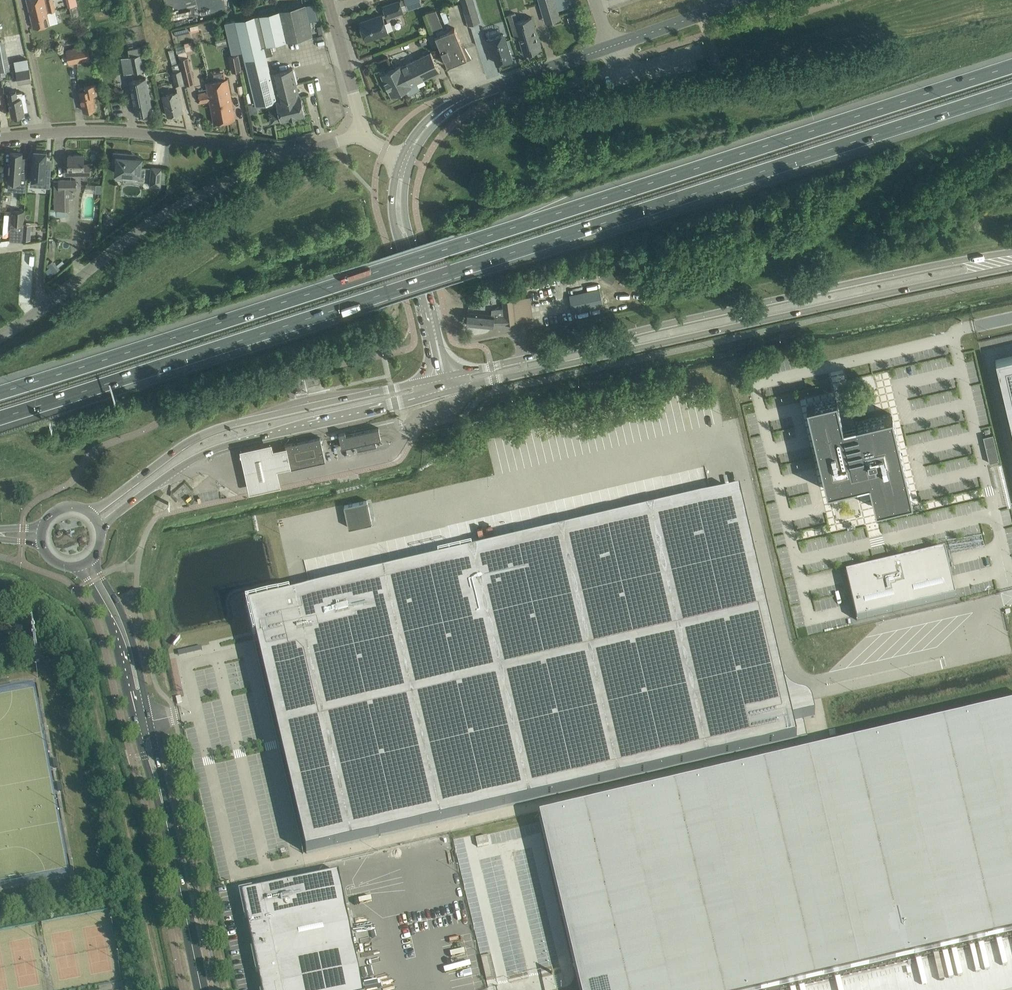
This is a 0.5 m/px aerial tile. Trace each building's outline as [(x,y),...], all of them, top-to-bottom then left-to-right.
[(54,5),(53,0),(27,0),(29,11),(54,5)] [(387,17),(403,11),(399,0),(383,5),(387,17)] [(407,10),(415,8),(422,5),(421,0),(404,0),(407,10)] [(469,25),(479,21),(473,0),(461,0),(469,25)] [(558,12),(555,0),(539,0),(544,16),(558,12)] [(283,9),(290,40),(290,41),(312,36),(305,4),(283,9)] [(54,5),(29,11),(34,28),(58,22),(54,5)] [(264,46),(290,40),(283,9),(257,15),(264,46)] [(463,49),(455,28),(446,32),(436,10),(425,13),(448,65),(460,60),(461,62),(471,58),(465,48),(463,49)] [(539,39),(535,25),(532,17),(517,21),(515,12),(508,14),(515,38),(519,37),(524,54),(541,49),(539,39)] [(366,40),(389,32),(382,14),(359,22),(366,40)] [(277,100),(278,100),(271,73),(270,73),(264,46),(257,15),(234,21),(242,52),(255,106),(277,101),(277,100)] [(569,24),(576,22),(575,15),(567,18),(569,24)] [(203,29),(202,23),(190,26),(191,33),(199,31),(199,30),(203,29)] [(511,59),(505,38),(504,34),(487,39),(489,46),(492,46),(497,63),(511,59)] [(80,56),(89,54),(88,45),(66,50),(67,53),(68,59),(69,64),(81,61),(80,56)] [(129,56),(141,54),(140,47),(128,50),(129,56)] [(381,74),(387,86),(407,76),(405,71),(411,68),(416,80),(418,79),(419,81),(440,71),(436,62),(432,53),(401,66),(400,65),(390,70),(381,74)] [(141,54),(129,56),(132,73),(145,71),(141,54)] [(228,56),(231,72),(242,70),(238,54),(228,56)] [(1,72),(10,70),(7,55),(0,56),(0,65),(1,72)] [(189,56),(180,58),(187,85),(196,83),(189,56)] [(16,70),(18,82),(32,79),(29,68),(16,70)] [(278,100),(299,95),(293,68),(271,73),(278,100)] [(407,76),(387,86),(391,96),(412,86),(411,85),(419,81),(418,79),(416,80),(411,68),(405,71),(407,76)] [(172,72),(175,86),(183,85),(180,70),(172,72)] [(152,110),(146,78),(129,81),(136,114),(152,110)] [(206,84),(207,86),(213,85),(214,92),(217,91),(219,102),(223,101),(225,112),(227,111),(229,120),(235,119),(234,109),(228,80),(206,84)] [(214,123),(225,121),(229,120),(227,111),(225,112),(223,101),(219,102),(217,91),(214,92),(213,85),(207,86),(206,84),(207,91),(198,93),(200,103),(210,101),(214,123)] [(84,111),(96,109),(93,95),(97,94),(95,85),(79,88),(80,91),(80,92),(84,111)] [(25,97),(22,98),(21,93),(16,93),(16,90),(8,92),(10,100),(9,100),(12,116),(13,116),(14,118),(19,117),(19,115),(25,114),(23,106),(27,105),(25,97)] [(168,115),(182,112),(178,92),(163,95),(168,115)] [(299,95),(278,100),(277,100),(277,101),(279,108),(269,111),(272,122),(305,114),(300,95),(299,95)] [(51,169),(50,169),(45,169),(46,165),(46,163),(46,159),(47,151),(35,150),(34,157),(34,163),(33,167),(32,167),(31,171),(31,174),(31,180),(33,180),(35,180),(44,181),(44,184),(43,185),(43,187),(47,187),(50,187),(50,177),(51,171),(51,169)] [(28,160),(27,160),(22,159),(22,153),(10,152),(8,182),(20,183),(26,183),(27,179),(27,177),(28,160)] [(141,166),(141,158),(134,158),(134,155),(115,153),(114,165),(116,165),(116,173),(137,175),(137,178),(143,178),(143,167),(141,166)] [(84,164),(84,155),(68,155),(69,167),(65,167),(65,175),(90,175),(90,164),(84,164)] [(160,186),(162,168),(152,167),(150,185),(160,186)] [(73,189),(75,189),(75,179),(58,179),(58,180),(54,180),(54,210),(69,210),(69,198),(73,198),(73,189)] [(88,183),(88,191),(102,191),(102,183),(88,183)] [(14,210),(13,224),(24,224),(25,211),(14,210)] [(22,239),(30,240),(30,232),(22,231),(22,239)] [(45,266),(50,275),(59,269),(53,261),(45,266)] [(616,275),(604,269),(600,276),(612,282),(616,275)] [(600,290),(569,294),(571,310),(603,305),(600,290)] [(505,324),(532,320),(529,298),(512,300),(513,307),(490,310),(491,315),(467,312),(466,324),(493,327),(494,324),(505,324)] [(983,350),(997,345),(994,337),(981,341),(983,350)] [(995,360),(996,363),(998,363),(999,367),(997,368),(1011,431),(1011,356),(995,360)] [(876,508),(912,500),(892,414),(856,423),(843,426),(836,398),(807,405),(827,490),(869,480),(876,508)] [(380,434),(379,430),(379,428),(346,435),(345,432),(339,433),(341,442),(342,448),(356,444),(358,450),(376,446),(375,440),(381,439),(380,434)] [(980,435),(986,461),(1000,458),(994,432),(980,435)] [(320,437),(285,445),(290,465),(290,469),(325,461),(320,437)] [(272,441),(240,448),(250,491),(281,484),(277,467),(290,465),(285,445),(273,447),(272,441)] [(514,545),(249,607),(281,746),(306,853),(807,736),(803,720),(815,717),(812,705),(812,704),(811,702),(809,700),(808,699),(806,697),(804,696),(802,696),(800,696),(798,695),(796,695),(795,694),(793,693),(791,692),(790,691),(788,689),(787,688),(786,686),(785,685),(784,682),(782,674),(739,492),(514,545)] [(349,528),(372,523),(367,500),(344,505),(349,528)] [(941,510),(882,521),(884,530),(915,525),(914,518),(921,517),(921,520),(933,518),(932,516),(941,515),(941,510)] [(807,543),(811,550),(827,543),(823,535),(807,543)] [(944,550),(846,573),(857,620),(955,597),(944,550)] [(33,664),(31,656),(30,647),(23,649),(26,666),(33,664)] [(540,818),(580,989),(780,989),(1011,935),(1011,707),(540,818)] [(480,858),(478,846),(492,843),(490,835),(457,842),(461,862),(480,858)] [(242,893),(247,916),(244,917),(245,918),(247,917),(254,948),(251,949),(254,949),(258,971),(256,971),(256,972),(258,972),(262,989),(363,989),(339,872),(253,890),(253,888),(252,888),(252,890),(242,893)]
